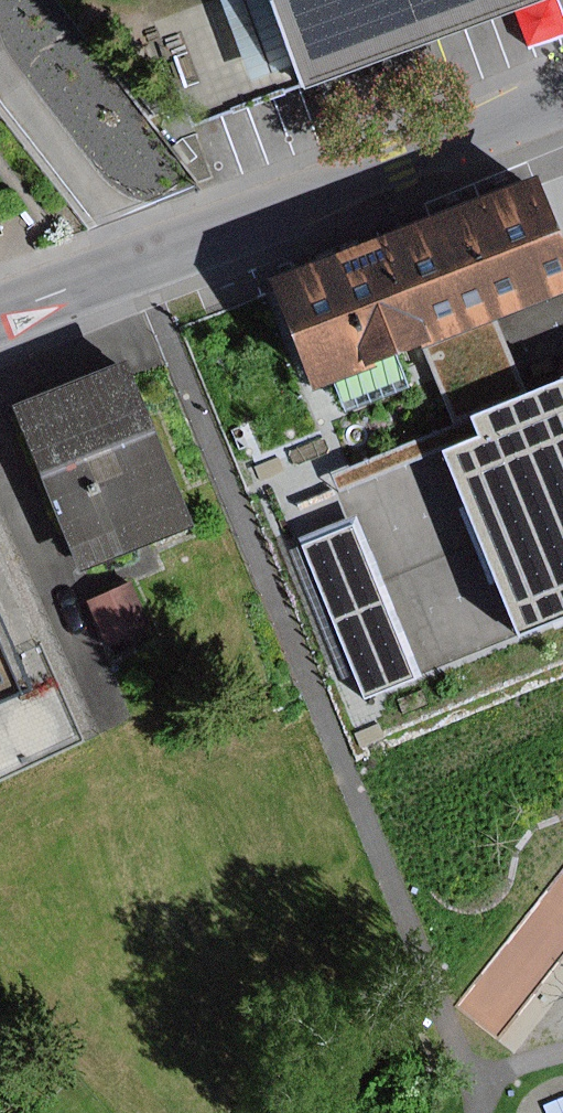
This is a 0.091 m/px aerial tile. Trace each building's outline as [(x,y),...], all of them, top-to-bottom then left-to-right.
[(256,80),(294,66),(318,82),(413,45),(529,0),(225,0),(256,80)] [(406,345),(408,348),(562,288),(562,268),(526,174),(364,237),(406,345)] [(253,280),(296,388),(406,345),(364,237),(253,280)] [(115,359),(0,406),(69,575),(184,528),(115,359)] [(463,410),(472,431),(424,449),(515,646),(562,627),(562,368),(463,410)] [(364,517),(303,541),(365,696),(425,672),(364,517)] [(128,581),(82,600),(102,647),(148,629),(128,581)] [(0,601),(0,709),(39,692),(0,601)]
